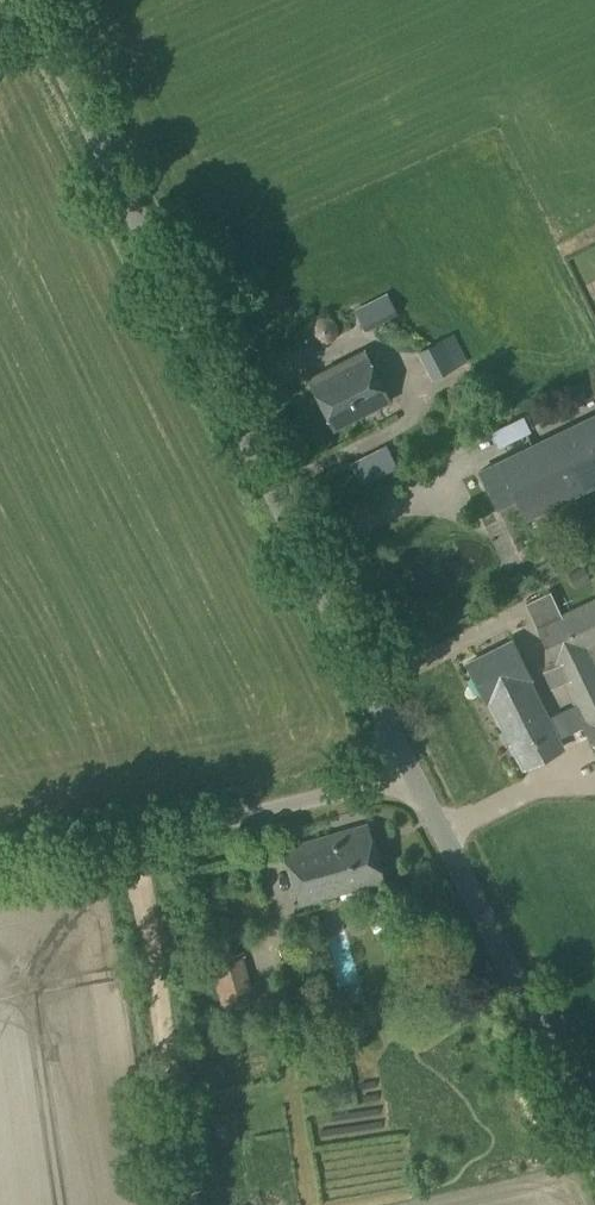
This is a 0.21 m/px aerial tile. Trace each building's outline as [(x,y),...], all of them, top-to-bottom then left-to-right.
[(366,331),(397,315),(386,293),(355,309),(366,331)] [(430,380),(467,360),(453,334),(416,352),(430,380)] [(333,428),(389,399),(365,351),(308,379),(333,428)] [(492,424),(502,445),(538,428),(528,407),(492,424)] [(594,483),(594,416),(481,472),(497,506),(516,497),(526,516),(594,483)] [(360,484),(396,466),(385,444),(350,462),(360,484)] [(507,565),(527,559),(515,524),(495,530),(507,565)] [(543,580),(556,573),(550,560),(536,567),(543,580)] [(517,592),(530,586),(524,573),(511,579),(517,592)] [(497,714),(523,767),(561,748),(556,738),(583,725),(594,749),(594,674),(590,664),(594,662),(594,599),(562,615),(550,590),(525,602),(554,662),(559,660),(580,703),(547,719),(535,695),(497,714)] [(497,714),(535,695),(527,680),(530,678),(511,641),(467,663),(485,699),(488,698),(497,714)] [(299,905),(383,881),(367,824),(282,848),(299,905)] [(252,985),(243,956),(246,955),(244,950),(208,961),(222,1010),(258,999),(254,984),(252,985)]
